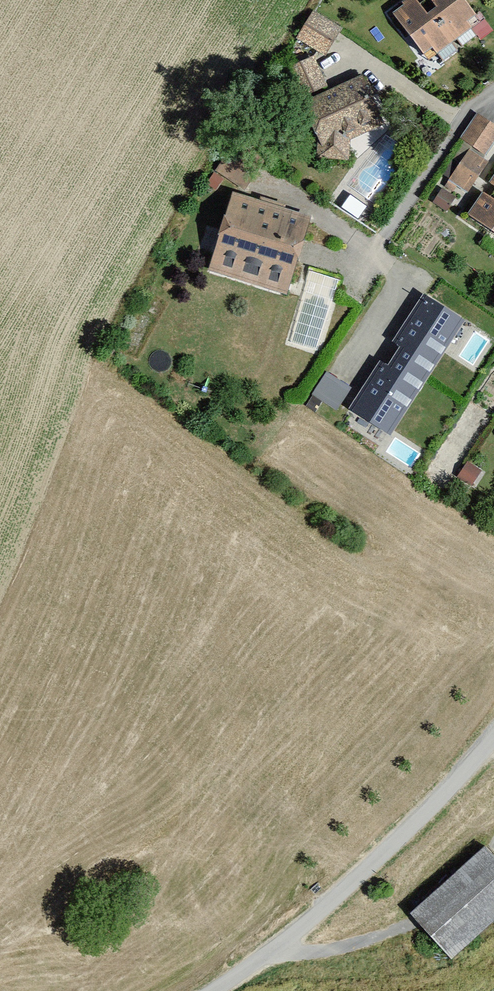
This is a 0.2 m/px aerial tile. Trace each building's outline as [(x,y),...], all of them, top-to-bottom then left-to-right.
[(428,61),(480,22),(464,0),(434,0),(438,6),(428,13),(419,0),(408,0),(392,12),(428,61)] [(297,41),(328,58),(344,30),(314,12),(297,41)] [(330,89),(316,56),(288,68),(325,158),(351,161),(353,141),(387,127),(365,74),(330,89)] [(475,112),(459,137),(471,145),(449,178),(468,191),(488,160),(484,157),(493,142),(493,124),(475,112)] [(482,190),(463,219),(493,238),(493,198),(482,190)] [(209,271),(283,294),(308,215),(234,192),(209,271)] [(349,408),(390,435),(466,320),(425,293),(349,408)] [(325,370),(312,393),(337,407),(350,384),(325,370)] [(454,486),(473,498),(490,471),(472,459),(454,486)] [(484,846),(409,910),(418,920),(451,958),(493,922),(493,857),(493,856),(484,846)]
